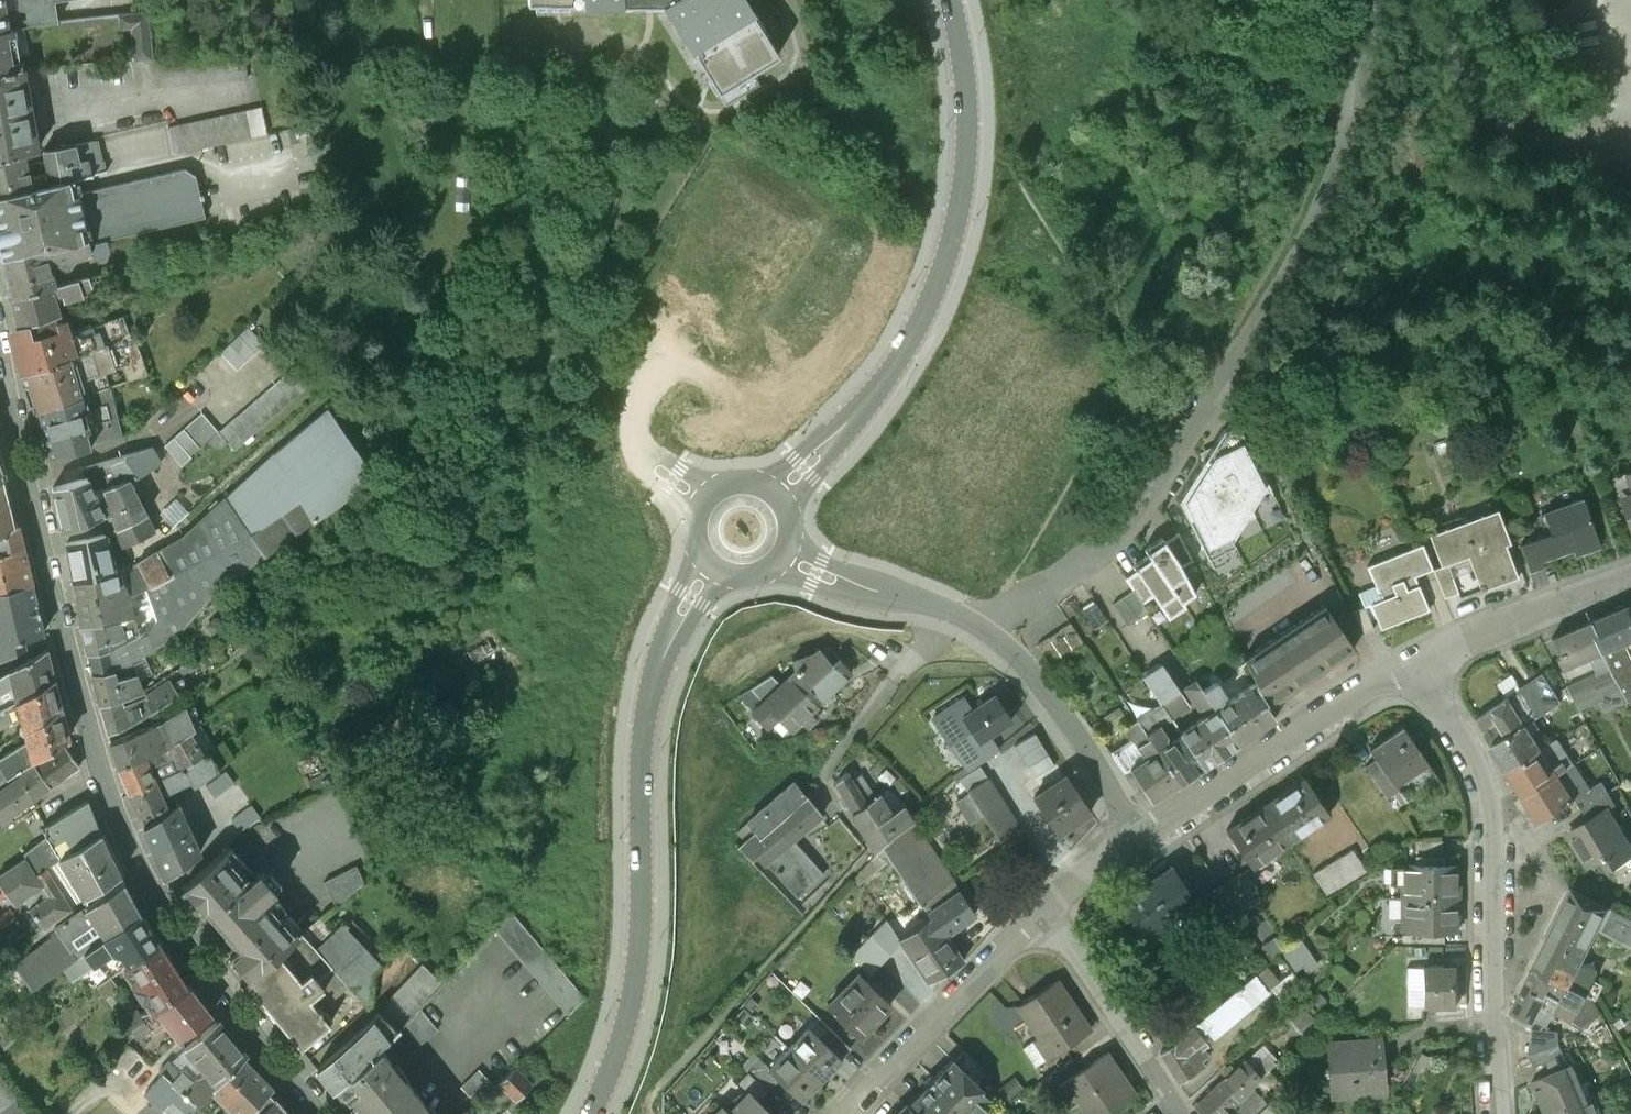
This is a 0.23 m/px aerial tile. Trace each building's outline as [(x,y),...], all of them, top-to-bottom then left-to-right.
[(12,28),(15,27),(57,22),(54,2),(69,0),(0,0),(0,30),(12,28)] [(528,3),(537,3),(537,6),(545,5),(545,3),(552,3),(552,5),(568,5),(568,3),(583,3),(583,5),(599,5),(599,3),(614,3),(614,5),(630,5),(630,3),(645,2),(645,5),(661,5),(661,2),(668,2),(668,5),(665,7),(667,11),(665,12),(675,28),(677,27),(685,40),(683,41),(692,55),(694,54),(710,79),(708,80),(714,89),(716,88),(718,92),(775,56),(759,28),(761,26),(753,12),(751,13),(744,0),(528,0),(528,3)] [(148,12),(139,13),(139,12),(132,13),(137,58),(152,57),(148,12)] [(0,30),(0,71),(22,68),(15,27),(12,28),(0,30)] [(0,71),(0,158),(29,153),(36,151),(23,68),(22,68),(0,71)] [(263,106),(182,125),(189,151),(269,133),(263,106)] [(169,121),(154,124),(158,158),(174,154),(170,127),(169,121)] [(182,125),(170,127),(174,154),(189,151),(182,125)] [(0,158),(0,194),(73,177),(91,173),(88,159),(80,161),(77,144),(45,150),(49,171),(29,175),(26,159),(30,159),(29,153),(0,158)] [(186,169),(77,194),(87,239),(88,243),(89,243),(207,215),(197,176),(186,169)] [(0,194),(0,248),(2,257),(41,248),(42,250),(87,239),(77,194),(75,186),(73,177),(0,194)] [(41,248),(2,257),(7,279),(11,296),(51,286),(48,273),(68,268),(74,258),(85,256),(90,249),(89,243),(88,243),(87,239),(42,250),(41,248)] [(102,272),(88,277),(91,287),(105,282),(102,272)] [(51,286),(11,296),(14,310),(18,325),(55,315),(59,314),(54,296),(61,294),(63,301),(92,294),(91,287),(88,277),(51,286)] [(18,325),(12,327),(18,351),(23,373),(57,363),(56,361),(130,334),(123,315),(91,326),(90,323),(73,330),(69,316),(57,320),(55,315),(18,325)] [(250,328),(223,352),(239,370),(266,345),(250,328)] [(130,334),(56,361),(57,363),(23,373),(27,385),(28,385),(30,392),(35,409),(40,408),(40,409),(109,386),(150,373),(134,333),(130,334)] [(332,384),(309,355),(295,366),(321,393),(332,384)] [(284,374),(219,432),(220,434),(235,450),(300,392),(284,374)] [(109,386),(40,409),(45,429),(52,454),(123,436),(109,386)] [(139,637),(111,650),(88,654),(90,663),(92,673),(114,667),(114,666),(140,656),(177,635),(218,590),(377,478),(342,427),(334,416),(329,408),(276,451),(276,450),(182,536),(137,561),(140,567),(124,575),(132,593),(146,586),(156,619),(148,633),(139,637)] [(351,421),(343,410),(334,416),(342,427),(351,421)] [(204,414),(165,448),(182,467),(192,458),(191,456),(201,448),(202,450),(220,434),(219,432),(204,414)] [(1224,430),(1180,501),(1209,560),(1236,546),(1230,536),(1235,529),(1240,527),(1238,525),(1239,523),(1255,514),(1250,505),(1256,495),(1271,488),(1238,423),(1224,430)] [(152,446),(65,474),(68,483),(53,487),(59,511),(64,532),(110,513),(113,522),(117,530),(115,531),(123,547),(155,530),(128,478),(132,476),(134,480),(162,463),(152,446)] [(14,525),(9,505),(3,478),(0,480),(0,535),(14,525)] [(166,494),(154,505),(161,513),(173,502),(166,494)] [(1582,500),(1544,514),(1551,533),(1534,539),(1542,561),(1584,546),(1586,552),(1599,547),(1582,500)] [(161,513),(160,514),(163,517),(156,523),(166,535),(185,516),(173,502),(161,513)] [(1621,508),(1630,535),(1630,505),(1621,508)] [(1495,515),(1435,537),(1443,560),(1469,550),(1483,590),(1517,577),(1495,515)] [(33,585),(26,558),(17,523),(14,525),(0,535),(0,593),(33,585)] [(1179,533),(1165,542),(1179,562),(1182,568),(1193,560),(1179,533)] [(106,534),(67,542),(71,562),(74,579),(113,572),(106,534)] [(503,537),(484,549),(489,557),(508,545),(503,537)] [(1144,549),(1149,555),(1183,603),(1196,594),(1182,568),(1179,562),(1165,542),(1161,538),(1144,549)] [(1534,539),(1520,544),(1530,572),(1544,567),(1542,561),(1534,539)] [(1433,569),(1422,544),(1411,548),(1422,574),(1433,569)] [(1411,548),(1370,565),(1378,585),(1360,593),(1365,605),(1366,605),(1372,603),(1382,628),(1430,608),(1417,576),(1422,574),(1411,548)] [(1149,555),(1132,565),(1137,572),(1155,598),(1169,619),(1186,607),(1183,603),(1149,555)] [(1447,564),(1433,569),(1445,598),(1458,592),(1447,564)] [(113,572),(74,579),(76,590),(78,600),(97,597),(96,593),(116,586),(113,572)] [(1155,598),(1137,572),(1126,580),(1134,591),(1143,605),(1155,598)] [(116,586),(96,593),(97,597),(78,600),(80,614),(83,626),(121,619),(116,603),(129,599),(125,584),(116,586)] [(0,593),(0,659),(26,645),(24,638),(44,633),(39,611),(33,585),(0,593)] [(146,586),(129,599),(116,603),(121,619),(133,615),(138,632),(139,637),(148,633),(156,619),(146,586)] [(1134,591),(1113,605),(1128,627),(1148,612),(1143,605),(1134,591)] [(1324,603),(1287,629),(1312,677),(1355,646),(1324,603)] [(1375,628),(1366,605),(1365,605),(1354,610),(1364,633),(1375,628)] [(1590,623),(1604,652),(1616,647),(1623,664),(1630,661),(1630,653),(1627,643),(1630,641),(1630,611),(1629,606),(1590,623)] [(121,619),(83,626),(86,641),(88,654),(111,650),(109,642),(138,632),(133,615),(121,619)] [(1590,623),(1554,639),(1567,669),(1604,652),(1590,623)] [(1071,624),(1039,645),(1053,667),(1085,645),(1071,624)] [(1287,629),(1245,660),(1266,700),(1269,707),(1312,677),(1287,629)] [(0,675),(0,692),(12,685),(15,700),(54,678),(51,664),(47,648),(0,675)] [(1613,669),(1626,697),(1629,703),(1630,702),(1630,661),(1623,664),(1613,669)] [(150,662),(136,668),(138,676),(140,682),(156,675),(150,662)] [(839,662),(803,693),(803,694),(818,708),(852,675),(839,662)] [(1191,704),(1164,665),(1145,678),(1162,703),(1171,717),(1191,704)] [(114,667),(92,673),(96,688),(100,704),(122,698),(142,688),(140,682),(138,676),(129,673),(117,677),(114,667)] [(1613,669),(1568,688),(1579,708),(1591,703),(1587,696),(1599,691),(1607,705),(1626,697),(1613,669)] [(1543,675),(1508,698),(1527,726),(1563,703),(1543,675)] [(0,710),(0,725),(19,714),(23,731),(61,706),(58,692),(54,678),(15,700),(0,710)] [(772,678),(751,691),(769,698),(781,687),(772,678)] [(122,698),(100,704),(103,718),(107,733),(151,711),(179,695),(170,679),(145,693),(146,696),(124,703),(122,698)] [(769,698),(751,713),(764,727),(777,716),(803,694),(803,693),(790,680),(781,687),(769,698)] [(1204,692),(1196,681),(1186,688),(1201,710),(1204,708),(1208,714),(1181,732),(1182,733),(1204,766),(1238,742),(1204,692)] [(1254,682),(1225,702),(1223,698),(1226,695),(1217,682),(1204,692),(1238,742),(1275,718),(1264,702),(1266,700),(1254,682)] [(803,694),(777,716),(792,733),(802,723),(807,729),(816,721),(810,715),(818,708),(803,694)] [(964,698),(932,719),(958,757),(989,736),(1012,720),(995,696),(973,711),(964,698)] [(1527,726),(1508,698),(1472,720),(1481,734),(1498,723),(1504,733),(1506,736),(1491,746),(1506,770),(1542,748),(1527,726)] [(1162,703),(1137,720),(1145,733),(1160,723),(1161,725),(1172,718),(1171,717),(1162,703)] [(0,757),(0,767),(6,776),(69,737),(65,722),(61,706),(23,731),(25,741),(0,757)] [(162,719),(110,743),(115,757),(119,768),(172,743),(191,732),(197,727),(184,706),(162,720),(162,719)] [(1137,720),(1113,736),(1121,748),(1133,740),(1137,746),(1149,738),(1145,733),(1137,720)] [(1182,733),(1170,742),(1167,738),(1169,737),(1161,725),(1160,723),(1145,733),(1149,738),(1179,783),(1204,766),(1182,733)] [(1405,728),(1371,750),(1383,768),(1393,783),(1395,782),(1427,760),(1405,728)] [(191,732),(172,743),(119,768),(124,780),(129,791),(182,767),(205,754),(191,732)] [(1034,733),(1013,747),(1028,768),(1048,755),(1034,733)] [(1504,733),(1487,740),(1491,746),(1506,736),(1504,733)] [(989,736),(958,757),(968,772),(979,763),(998,748),(989,736)] [(1179,783),(1149,738),(1137,746),(1146,759),(1130,769),(1132,771),(1126,775),(1139,792),(1144,789),(1152,801),(1179,783)] [(1542,748),(1506,770),(1522,796),(1567,768),(1563,762),(1570,757),(1558,739),(1542,748)] [(227,740),(208,752),(213,761),(232,749),(227,740)] [(64,744),(35,765),(50,787),(79,766),(72,755),(64,744)] [(182,767),(129,791),(134,804),(140,817),(167,806),(161,792),(190,779),(193,784),(217,769),(213,761),(208,752),(205,754),(182,767)] [(238,759),(209,780),(221,797),(249,775),(238,759)] [(898,776),(883,761),(880,764),(877,762),(874,764),(891,781),(898,776)] [(1048,871),(979,763),(968,772),(959,779),(1028,883),(1048,871)] [(50,787),(35,765),(18,777),(34,798),(50,787)] [(1383,768),(1371,776),(1387,799),(1400,790),(1395,782),(1393,783),(1383,768)] [(1567,768),(1522,796),(1538,821),(1574,799),(1566,786),(1574,781),(1567,768)] [(262,780),(256,770),(249,775),(256,785),(262,780)] [(866,803),(847,773),(835,782),(852,811),(866,803)] [(1066,775),(1034,797),(1058,833),(1091,811),(1066,775)] [(34,798),(18,777),(4,788),(19,809),(34,798)] [(1305,778),(1266,804),(1290,840),(1329,814),(1305,778)] [(203,784),(144,828),(150,841),(155,852),(188,830),(186,825),(194,819),(197,823),(204,818),(200,814),(221,797),(209,780),(203,784)] [(1582,793),(1574,781),(1566,786),(1574,799),(1582,793)] [(794,784),(743,828),(751,837),(756,833),(760,837),(805,797),(794,784)] [(4,788),(0,790),(0,822),(19,809),(4,788)] [(890,814),(878,793),(866,803),(852,811),(851,812),(876,851),(882,846),(894,835),(913,822),(902,806),(890,814)] [(1609,793),(1581,811),(1588,823),(1608,811),(1609,811),(1617,806),(1609,793)] [(760,837),(744,852),(749,857),(755,851),(799,899),(824,875),(793,841),(822,815),(806,797),(805,797),(760,837)] [(1265,803),(1227,828),(1253,866),(1290,840),(1266,804),(1265,803)] [(1568,835),(1587,866),(1604,856),(1610,867),(1630,854),(1630,848),(1609,811),(1608,811),(1588,823),(1568,835)] [(953,880),(913,822),(894,835),(882,846),(921,903),(922,902),(953,880)] [(61,823),(46,835),(53,847),(69,836),(61,823)] [(188,830),(155,852),(160,865),(167,880),(200,855),(188,830)] [(101,833),(59,857),(85,897),(121,875),(112,856),(101,833)] [(1444,839),(1415,840),(1415,857),(1443,857),(1444,839)] [(255,877),(229,847),(184,886),(205,910),(232,940),(239,948),(230,956),(252,980),(279,955),(278,955),(280,953),(298,938),(265,900),(276,890),(260,873),(255,877)] [(1322,886),(1366,870),(1358,849),(1314,865),(1322,886)] [(36,874),(24,858),(0,875),(0,882),(15,902),(27,895),(34,905),(50,894),(36,874)] [(1457,865),(1409,865),(1409,879),(1403,879),(1403,897),(1457,897),(1457,865)] [(47,867),(36,874),(50,894),(34,905),(23,912),(38,933),(50,922),(70,908),(47,867)] [(355,867),(323,883),(335,907),(363,884),(355,867)] [(1171,868),(1124,900),(1146,933),(1193,901),(1171,868)] [(1245,870),(1221,886),(1223,889),(1233,904),(1257,888),(1245,870)] [(900,937),(900,938),(902,942),(928,981),(965,959),(945,934),(976,913),(953,880),(922,902),(931,916),(900,937)] [(124,882),(56,928),(60,934),(77,959),(107,937),(140,913),(132,898),(124,882)] [(1223,889),(1190,911),(1207,935),(1239,913),(1233,904),(1223,889)] [(1603,917),(1574,890),(1555,926),(1590,944),(1603,917)] [(1457,897),(1403,897),(1403,933),(1445,933),(1457,933),(1458,897),(1457,897)] [(0,914),(0,928),(15,917),(9,907),(0,914)] [(528,963),(568,1012),(586,997),(515,909),(496,924),(518,950),(525,945),(536,958),(528,963)] [(140,913),(107,937),(85,954),(94,966),(113,952),(121,953),(129,966),(160,944),(151,930),(140,914),(140,913)] [(886,919),(863,943),(882,962),(902,942),(900,938),(900,937),(886,919)] [(382,964),(344,925),(317,950),(331,966),(367,1006),(371,1002),(373,972),(382,964)] [(1590,944),(1555,926),(1534,968),(1587,994),(1597,975),(1579,966),(1590,944)] [(1445,933),(1403,933),(1403,945),(1445,945),(1445,933)] [(60,934),(16,966),(34,991),(72,963),(77,959),(60,934)] [(298,938),(280,953),(299,979),(309,971),(315,979),(331,966),(317,950),(302,934),(298,938)] [(1285,949),(1302,975),(1322,962),(1305,936),(1285,949)] [(882,962),(863,943),(852,954),(871,973),(882,962)] [(173,965),(160,944),(129,966),(126,968),(138,988),(135,990),(143,1001),(146,999),(153,1010),(156,1009),(187,986),(187,985),(173,965)] [(299,979),(280,953),(278,955),(279,955),(252,980),(248,984),(262,1000),(275,1016),(287,1031),(301,1048),(330,1024),(319,1011),(321,1010),(318,1006),(316,1007),(309,999),(322,988),(315,979),(309,971),(299,979)] [(77,959),(72,963),(81,975),(94,966),(85,954),(77,959)] [(1458,966),(1423,966),(1422,1004),(1458,1004),(1458,966)] [(1534,968),(1513,1009),(1533,1019),(1547,992),(1563,1000),(1556,1013),(1573,1021),(1587,994),(1534,968)] [(860,972),(828,1005),(859,1036),(891,1003),(860,972)] [(1255,973),(1211,1010),(1224,1027),(1269,989),(1255,973)] [(111,979),(98,989),(105,999),(119,989),(111,979)] [(1056,980),(1018,1005),(1039,1036),(1035,1039),(1049,1059),(1091,1030),(1056,980)] [(187,986),(156,1009),(153,1010),(141,1014),(137,1009),(124,1019),(136,1034),(139,1038),(146,1032),(163,1018),(179,1039),(211,1014),(201,1000),(197,995),(190,986),(189,985),(188,985),(187,985),(187,986)] [(1593,998),(1587,994),(1573,1021),(1582,1026),(1602,1014),(1593,998)] [(421,1009),(404,1027),(419,1046),(438,1030),(421,1009)] [(362,1030),(317,1068),(327,1080),(335,1090),(336,1090),(366,1063),(380,1049),(381,1049),(399,1031),(378,1012),(362,1030)] [(205,1076),(193,1079),(182,1093),(198,1107),(201,1104),(211,1093),(244,1058),(246,1056),(232,1038),(217,1021),(183,1049),(205,1076)] [(1208,1044),(1194,1024),(1160,1052),(1179,1081),(1197,1071),(1207,1054),(1202,1048),(1208,1044)] [(849,1047),(829,1027),(818,1039),(838,1058),(849,1047)] [(808,1029),(788,1049),(820,1080),(840,1060),(838,1058),(818,1039),(808,1029)] [(1556,1031),(1533,1029),(1530,1054),(1552,1044),(1553,1047),(1558,1045),(1556,1031)] [(163,1055),(146,1032),(139,1038),(136,1034),(127,1045),(151,1066),(163,1055)] [(1378,1040),(1327,1045),(1332,1096),(1356,1094),(1355,1087),(1382,1084),(1378,1040)] [(1552,1044),(1530,1054),(1535,1066),(1546,1061),(1557,1056),(1553,1047),(1552,1044)] [(398,1081),(388,1068),(393,1064),(381,1049),(380,1049),(366,1063),(336,1090),(343,1099),(349,1106),(353,1103),(358,1109),(354,1112),(355,1113),(425,1113),(420,1108),(426,1104),(403,1077),(398,1081)] [(820,1080),(788,1049),(770,1068),(769,1069),(779,1078),(801,1099),(820,1080)] [(1209,1053),(1207,1054),(1197,1071),(1202,1079),(1208,1073),(1211,1076),(1220,1066),(1229,1058),(1223,1049),(1218,1054),(1219,1061),(1216,1063),(1209,1053)] [(983,1069),(964,1050),(955,1060),(974,1079),(983,1069)] [(1557,1056),(1546,1061),(1551,1074),(1572,1065),(1573,1067),(1577,1065),(1571,1050),(1557,1056)] [(1081,1069),(1058,1085),(1071,1105),(1094,1089),(1109,1111),(1134,1094),(1106,1052),(1081,1069)] [(1270,1052),(1260,1061),(1267,1069),(1268,1069),(1278,1061),(1270,1052)] [(129,1063),(120,1055),(110,1066),(119,1074),(129,1063)] [(770,1068),(759,1057),(746,1069),(749,1072),(768,1090),(779,1078),(769,1069),(770,1068)] [(244,1058),(211,1093),(231,1113),(248,1113),(269,1092),(273,1087),(259,1073),(252,1065),(251,1065),(244,1058)] [(1073,1058),(1050,1074),(1058,1085),(1081,1069),(1073,1058)] [(908,1105),(918,1113),(969,1113),(973,1110),(974,1111),(988,1096),(977,1086),(979,1084),(974,1079),(955,1060),(953,1059),(908,1105)] [(1231,1064),(1223,1071),(1227,1075),(1221,1081),(1238,1098),(1253,1083),(1267,1069),(1260,1061),(1252,1067),(1244,1059),(1235,1068),(1231,1064)] [(184,1073),(181,1075),(169,1063),(159,1072),(163,1076),(182,1093),(193,1079),(184,1073)] [(1532,1082),(1546,1113),(1556,1113),(1587,1100),(1573,1067),(1572,1065),(1551,1074),(1532,1082)] [(513,1069),(498,1084),(513,1100),(529,1085),(513,1069)] [(478,1071),(460,1088),(476,1105),(494,1088),(478,1071)] [(768,1090),(749,1072),(739,1082),(748,1091),(748,1090),(759,1100),(768,1090)] [(163,1076),(146,1096),(168,1113),(192,1113),(198,1107),(182,1093),(163,1076)] [(0,1077),(0,1113),(1,1113),(18,1100),(0,1077)] [(1221,1081),(1196,1104),(1202,1113),(1203,1113),(1221,1113),(1238,1098),(1221,1081)] [(1221,1113),(1254,1113),(1269,1100),(1253,1083),(1238,1098),(1221,1113)] [(728,1111),(722,1104),(712,1113),(773,1113),(759,1100),(748,1090),(748,1091),(728,1111)] [(269,1092),(248,1113),(290,1113),(283,1107),(283,1106),(275,1098),(269,1092)] [(1556,1113),(1601,1113),(1594,1097),(1587,1100),(1556,1113)] [(201,1104),(198,1107),(192,1113),(211,1113),(201,1104)] [(897,1113),(918,1113),(908,1105),(907,1104),(897,1113)]
